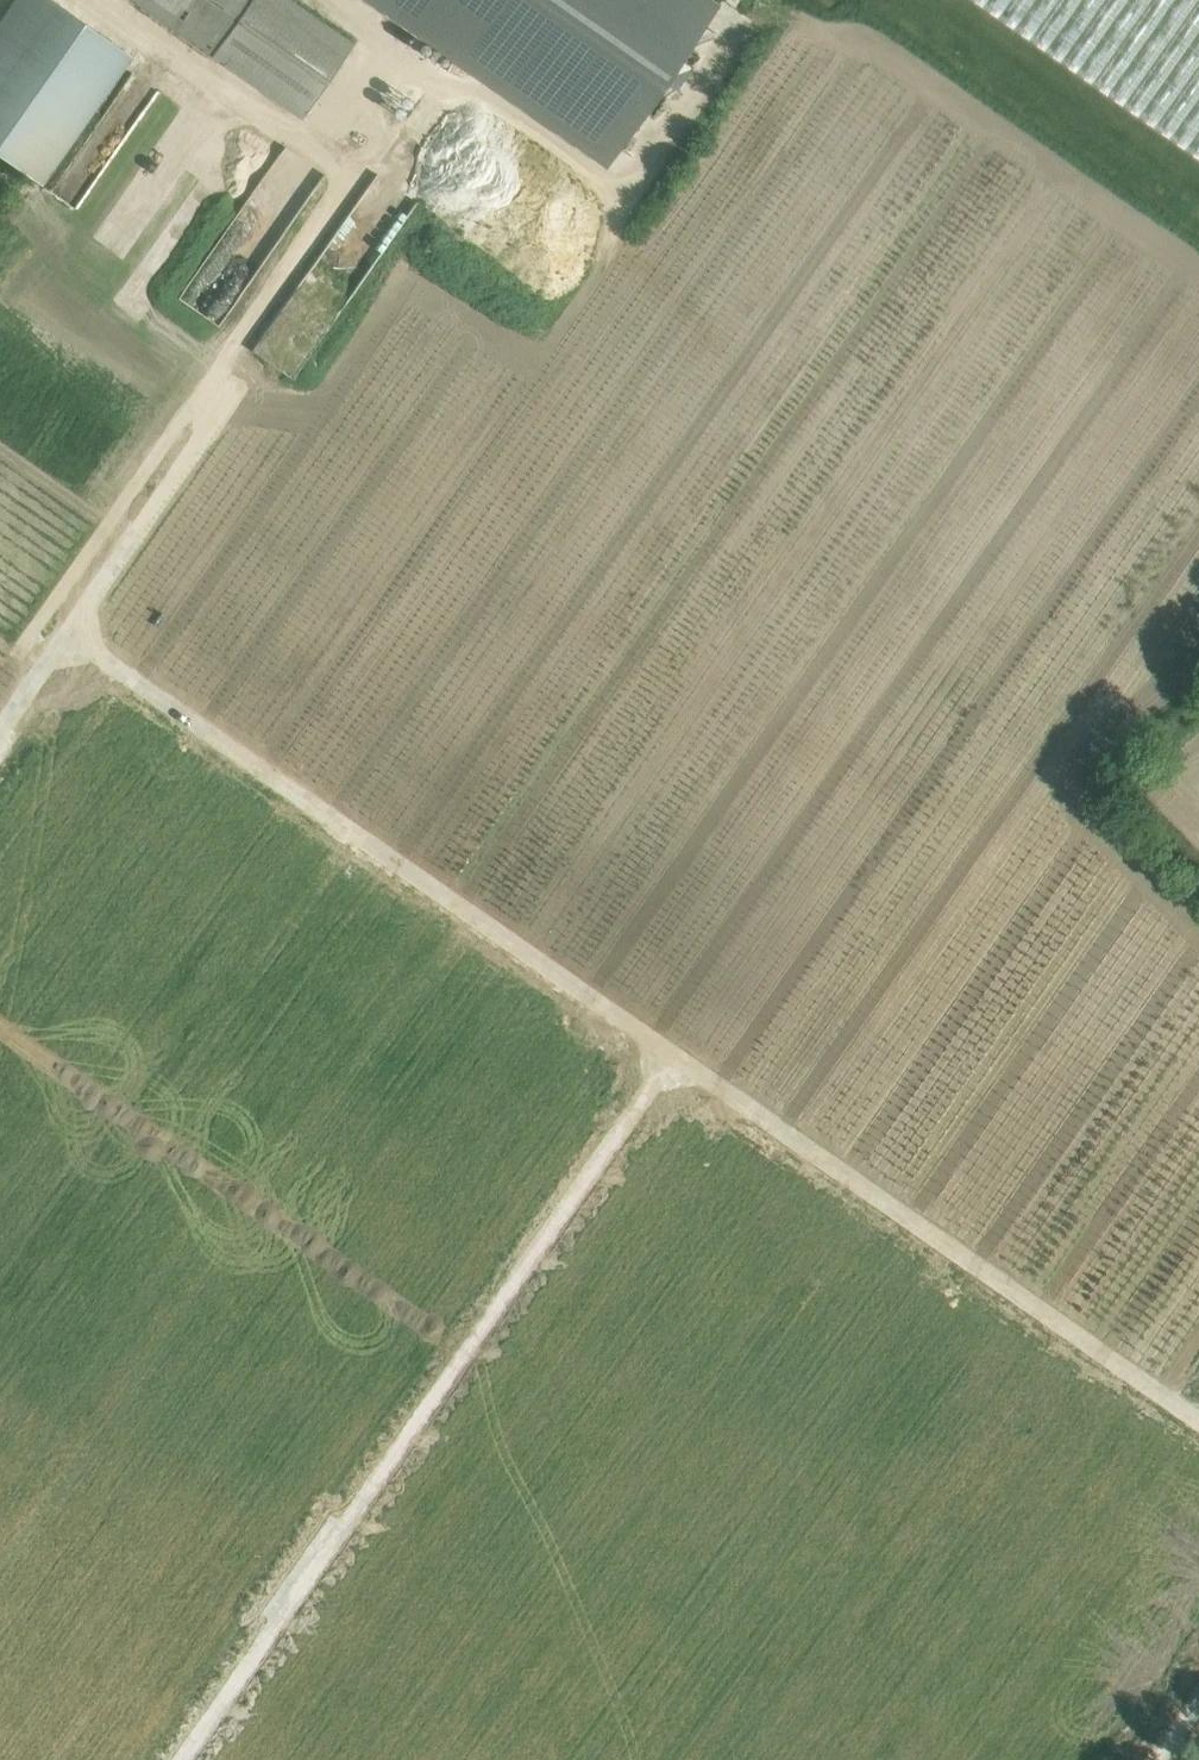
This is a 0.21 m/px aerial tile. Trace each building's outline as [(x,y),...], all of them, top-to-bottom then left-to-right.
[(0,19),(0,150),(32,173),(121,46),(55,0),(13,0),(0,19)] [(302,117),(354,43),(293,0),(135,0),(302,117)] [(607,163),(716,6),(707,0),(373,0),(607,163)] [(1198,155),(1198,0),(978,0),(1198,155)]
